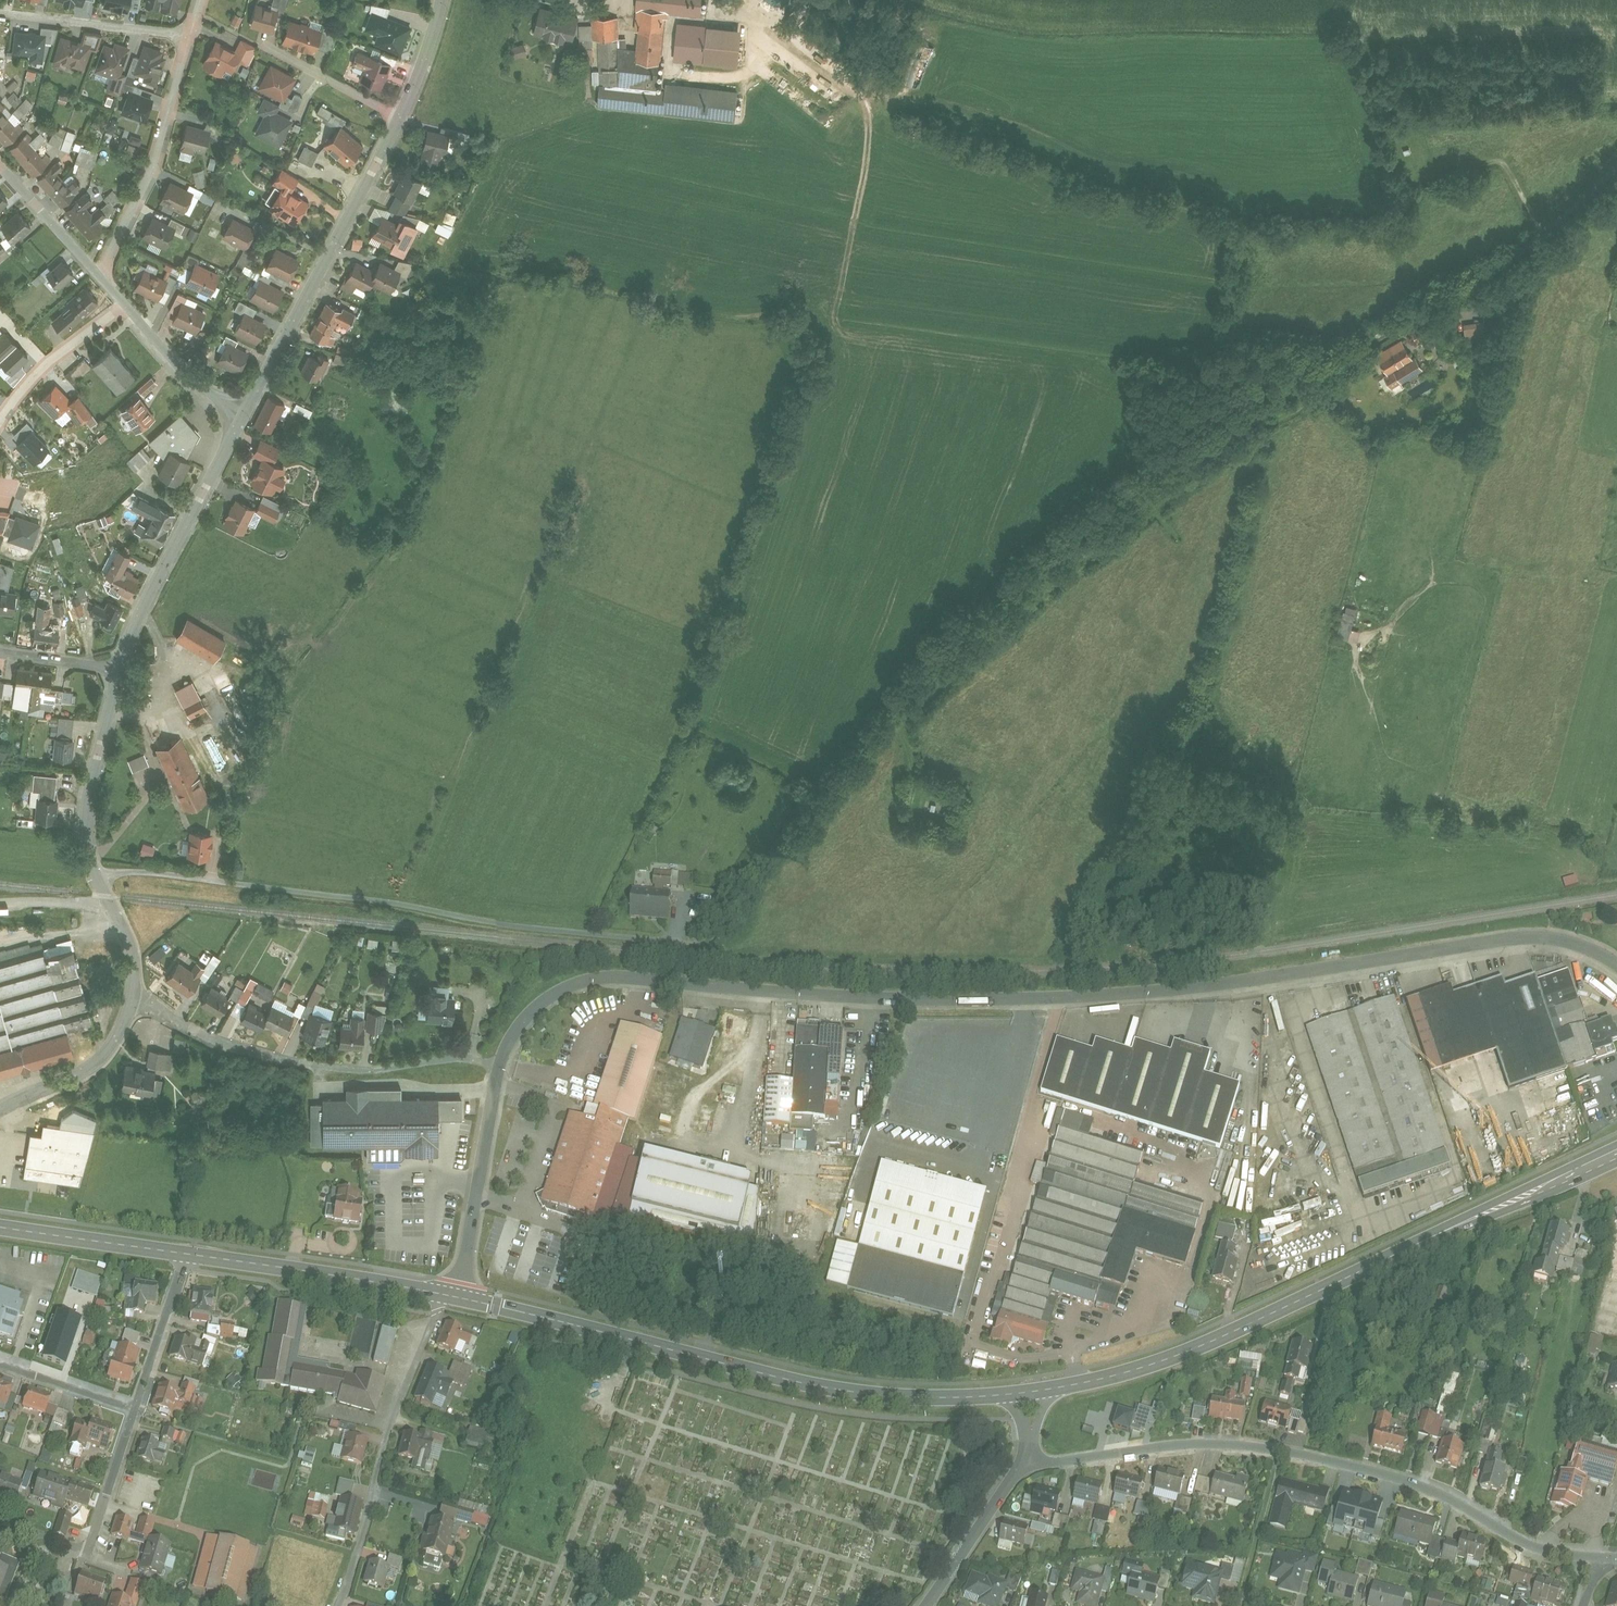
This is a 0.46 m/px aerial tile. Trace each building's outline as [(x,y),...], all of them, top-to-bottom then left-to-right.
[(111,5),(134,8),(135,0),(112,0),(111,5)] [(253,18),(276,25),(283,3),(274,0),(258,0),(253,18)] [(639,12),(636,48),(635,58),(664,61),(669,13),(701,15),(702,0),(640,0),(639,12)] [(369,14),(385,20),(388,10),(370,6),(368,13),(369,14)] [(533,31),(571,41),(578,16),(540,6),(533,31)] [(245,10),(239,7),(235,15),(241,18),(245,10)] [(294,12),(286,35),(319,47),(320,43),(327,24),(325,24),(313,19),(294,12)] [(316,12),(313,19),(325,24),(328,17),(316,12)] [(369,14),(363,30),(378,36),(374,46),(398,55),(409,29),(385,20),(369,14)] [(616,15),(591,16),(592,38),(597,38),(617,37),(616,15)] [(49,33),(57,35),(60,21),(46,21),(44,27),(49,28),(49,33)] [(327,24),(320,43),(332,47),(339,27),(328,23),(327,24)] [(674,59),(741,64),(745,28),(677,23),(674,59)] [(44,27),(18,24),(16,45),(33,46),(32,53),(47,54),(49,33),(49,28),(44,27)] [(105,28),(89,25),(85,35),(94,37),(93,41),(100,42),(105,28)] [(85,35),(64,29),(56,58),(69,61),(70,58),(87,62),(93,41),(94,37),(85,35)] [(116,40),(107,36),(98,64),(114,69),(108,84),(122,88),(124,83),(127,74),(136,49),(137,47),(133,46),(135,41),(118,35),(116,40)] [(617,37),(597,38),(601,83),(616,85),(619,57),(635,58),(636,48),(618,46),(617,37)] [(172,47),(148,38),(143,51),(138,65),(140,65),(148,69),(146,74),(160,79),(172,47)] [(238,59),(246,63),(255,46),(242,39),(235,52),(240,55),(238,59)] [(224,67),(231,71),(238,59),(240,55),(235,52),(216,42),(207,58),(208,59),(204,66),(206,67),(207,69),(212,71),(214,71),(216,72),(218,67),(220,68),(224,67)] [(523,42),(512,47),(517,58),(529,53),(523,42)] [(3,43),(0,74),(7,75),(10,43),(3,43)] [(143,51),(136,49),(127,74),(136,77),(140,65),(138,65),(143,51)] [(373,51),(369,59),(390,68),(392,69),(396,61),(373,51)] [(369,59),(357,54),(351,67),(363,72),(358,83),(379,92),(390,68),(369,59)] [(664,61),(635,58),(619,57),(616,85),(661,89),(664,61)] [(300,71),(275,58),(262,81),(285,93),(288,94),(291,89),(300,71)] [(39,66),(31,64),(29,70),(38,72),(39,66)] [(18,73),(9,81),(13,85),(22,78),(18,73)] [(136,77),(127,74),(124,83),(131,86),(133,82),(144,86),(146,81),(136,77)] [(661,89),(616,85),(601,83),(598,104),(734,118),(737,90),(667,83),(667,90),(661,89)] [(10,93),(19,102),(26,95),(22,92),(17,86),(10,93)] [(162,97),(131,86),(124,104),(154,116),(162,97)] [(298,86),(295,91),(289,101),(295,104),(302,103),(306,90),(298,86)] [(71,90),(62,87),(60,94),(69,97),(71,90)] [(295,91),(291,89),(288,94),(285,93),(282,97),(289,101),(295,91)] [(24,110),(36,98),(29,91),(26,95),(19,102),(18,103),(24,110)] [(283,141),(297,114),(279,104),(281,100),(270,94),(265,104),(268,105),(257,127),(283,141)] [(9,138),(24,125),(0,98),(0,128),(9,138)] [(349,113),(325,98),(320,106),(327,110),(324,115),(340,125),(344,119),(349,113)] [(11,101),(7,105),(13,112),(17,108),(11,101)] [(138,111),(128,107),(126,112),(136,116),(138,111)] [(94,125),(104,129),(108,118),(98,113),(94,125)] [(228,124),(211,113),(206,122),(215,124),(214,125),(223,131),(228,124)] [(45,115),(39,120),(44,126),(51,121),(45,115)] [(300,116),(299,115),(296,122),(302,124),(305,118),(300,116)] [(206,122),(190,117),(184,143),(185,143),(197,147),(198,147),(199,143),(209,145),(214,125),(215,124),(206,122)] [(368,139),(344,119),(340,125),(328,139),(351,158),(368,139)] [(444,119),(442,125),(459,129),(470,132),(472,126),(444,119)] [(58,122),(51,135),(62,142),(67,132),(70,125),(63,121),(61,124),(58,122)] [(442,125),(430,122),(423,154),(441,158),(444,146),(454,148),(459,129),(442,125)] [(73,144),(79,127),(70,124),(70,125),(67,132),(64,142),(73,144)] [(133,127),(127,125),(124,133),(130,135),(133,127)] [(44,126),(34,136),(40,143),(47,136),(46,134),(49,132),(44,126)] [(27,128),(12,141),(37,170),(52,157),(40,143),(34,136),(27,128)] [(141,145),(143,139),(136,136),(134,142),(141,145)] [(322,146),(308,139),(301,151),(316,158),(322,146)] [(101,146),(85,140),(82,148),(83,148),(80,157),(95,162),(101,146)] [(1416,140),(1408,142),(1410,149),(1418,147),(1416,140)] [(197,147),(185,143),(183,150),(196,153),(197,147)] [(62,153),(40,173),(64,201),(87,181),(78,171),(70,178),(62,168),(69,161),(62,153)] [(399,187),(414,194),(425,173),(408,164),(396,185),(399,187)] [(208,166),(197,169),(200,180),(211,177),(208,166)] [(282,189),(288,193),(289,190),(292,192),(300,180),(281,168),(272,183),(275,185),(282,189)] [(173,175),(164,195),(187,206),(188,205),(196,187),(197,186),(190,182),(173,175)] [(193,177),(190,182),(197,186),(196,187),(202,190),(205,183),(193,177)] [(12,195),(0,182),(0,206),(12,195)] [(265,202),(272,206),(282,189),(275,185),(265,202)] [(88,186),(68,204),(93,232),(107,220),(102,215),(109,210),(103,203),(100,200),(94,206),(89,201),(96,195),(88,186)] [(202,190),(196,187),(188,205),(194,208),(202,190)] [(391,203),(405,210),(407,211),(409,207),(415,195),(414,194),(399,187),(391,203)] [(282,189),(272,206),(290,217),(287,221),(294,225),(307,205),(300,201),(302,197),(292,192),(289,190),(288,193),(282,189)] [(213,204),(216,197),(205,192),(202,198),(213,204)] [(113,195),(103,203),(109,210),(112,211),(118,201),(113,195)] [(460,209),(449,204),(445,214),(456,218),(460,209)] [(21,206),(5,220),(17,234),(19,236),(36,222),(21,206)] [(424,215),(409,207),(407,211),(405,210),(400,220),(385,212),(376,228),(391,236),(389,239),(408,249),(425,218),(423,217),(424,215)] [(157,210),(146,231),(154,235),(165,241),(169,243),(180,222),(171,218),(157,210)] [(175,211),(171,218),(180,222),(185,225),(189,218),(175,211)] [(255,230),(232,218),(222,237),(243,248),(245,249),(246,245),(255,230)] [(17,234),(5,220),(1,224),(8,232),(10,230),(16,236),(17,234)] [(199,224),(195,221),(189,231),(194,233),(199,224)] [(203,226),(199,224),(194,233),(198,236),(203,226)] [(16,236),(10,230),(8,232),(5,235),(8,238),(10,241),(16,236)] [(367,234),(356,232),(355,242),(365,244),(367,234)] [(19,236),(17,234),(16,236),(10,241),(9,242),(13,247),(22,239),(19,236)] [(165,241),(154,235),(150,241),(161,247),(165,241)] [(305,254),(280,241),(269,262),(279,267),(292,274),(294,275),(305,254)] [(253,249),(246,245),(245,249),(243,248),(235,264),(242,268),(253,249)] [(66,254),(50,268),(63,283),(79,269),(66,254)] [(379,265),(358,254),(345,280),(356,285),(357,284),(367,289),(373,277),(379,265)] [(379,265),(373,277),(394,286),(404,264),(398,261),(384,254),(379,265)] [(401,254),(398,261),(404,264),(412,267),(417,256),(401,254)] [(149,263),(158,268),(162,262),(152,257),(149,263)] [(190,276),(189,278),(213,290),(224,269),(199,257),(195,264),(190,276)] [(182,272),(190,276),(195,264),(188,260),(182,272)] [(148,263),(138,283),(162,295),(172,275),(170,274),(158,268),(149,263),(148,263)] [(44,265),(34,274),(39,280),(49,271),(44,265)] [(174,266),(170,274),(172,275),(178,278),(182,270),(174,266)] [(290,279),(292,274),(279,267),(276,272),(290,279)] [(255,292),(254,294),(277,306),(287,286),(265,274),(260,283),(255,292)] [(89,280),(70,295),(73,299),(85,314),(104,299),(89,280)] [(255,292),(260,283),(255,281),(250,289),(255,292)] [(181,287),(178,294),(185,297),(198,303),(201,296),(181,287)] [(173,305),(180,308),(185,297),(178,294),(173,305)] [(248,307),(256,311),(260,303),(242,295),(238,304),(247,309),(248,307)] [(345,303),(329,295),(313,329),(334,338),(344,318),(353,322),(360,307),(346,301),(345,303)] [(198,303),(185,297),(180,308),(176,316),(200,327),(209,308),(198,303)] [(85,314),(73,299),(55,314),(67,329),(85,314)] [(247,309),(238,327),(261,338),(271,318),(256,311),(248,307),(247,309)] [(1417,340),(1428,334),(1423,324),(1411,330),(1417,340)] [(1485,336),(1484,325),(1465,328),(1466,338),(1485,336)] [(231,339),(237,342),(241,335),(231,330),(227,337),(231,339)] [(17,345),(4,332),(0,335),(0,361),(17,345)] [(355,337),(343,334),(339,345),(352,349),(355,337)] [(237,342),(231,339),(224,353),(246,364),(253,350),(237,342)] [(1401,382),(1422,369),(1415,358),(1413,359),(1401,341),(1377,356),(1388,374),(1385,377),(1391,387),(1400,381),(1401,382)] [(116,342),(97,357),(121,385),(140,370),(116,342)] [(0,361),(0,362),(12,374),(29,357),(17,345),(0,361)] [(320,352),(312,349),(304,366),(322,374),(332,352),(322,348),(320,352)] [(88,352),(68,368),(77,378),(96,361),(88,352)] [(155,370),(142,382),(147,389),(161,377),(155,370)] [(58,379),(42,395),(59,412),(68,403),(75,396),(58,379)] [(144,390),(124,406),(140,427),(160,411),(144,390)] [(294,401),(271,390),(258,419),(275,427),(282,414),(287,416),(294,401)] [(75,396),(68,403),(75,410),(74,411),(82,419),(88,413),(95,407),(80,391),(75,396)] [(316,405),(300,397),(297,404),(313,411),(316,405)] [(75,410),(68,403),(59,412),(66,419),(74,411),(75,410)] [(101,415),(95,407),(88,413),(94,421),(101,415)] [(186,407),(153,435),(169,454),(175,444),(191,453),(204,429),(186,407)] [(31,415),(17,429),(23,434),(36,423),(37,422),(31,415)] [(20,438),(37,456),(53,441),(36,423),(23,434),(20,438)] [(104,433),(98,438),(101,443),(108,437),(104,433)] [(267,451),(279,456),(284,444),(264,434),(257,450),(265,454),(267,451)] [(146,441),(129,455),(138,466),(155,451),(146,441)] [(191,453),(175,444),(169,454),(162,467),(166,469),(165,472),(176,478),(178,475),(185,479),(197,456),(191,453)] [(279,456),(267,451),(265,454),(254,478),(277,488),(281,481),(285,483),(291,472),(286,470),(290,461),(279,456)] [(286,498),(267,489),(259,506),(265,508),(278,515),(286,498)] [(122,501),(132,506),(138,495),(133,491),(122,501)] [(260,502),(240,493),(227,518),(247,528),(252,517),(258,505),(260,502)] [(176,514),(138,495),(132,506),(151,517),(147,527),(165,536),(176,514)] [(259,506),(258,505),(252,517),(259,521),(265,508),(259,506)] [(0,510),(0,534),(1,534),(2,532),(8,515),(9,512),(0,510)] [(40,522),(16,514),(15,517),(8,534),(7,538),(32,546),(40,522)] [(111,514),(105,518),(109,524),(114,520),(111,514)] [(8,534),(15,517),(8,515),(2,532),(8,534)] [(161,545),(165,536),(147,527),(138,522),(133,531),(161,545)] [(58,537),(52,539),(57,552),(63,550),(58,537)] [(102,568),(107,571),(117,550),(112,548),(102,568)] [(121,592),(130,596),(139,577),(125,570),(133,555),(118,548),(117,550),(107,571),(106,573),(107,574),(114,577),(111,585),(110,586),(121,592)] [(5,563),(0,579),(0,589),(8,590),(12,574),(14,566),(5,563)] [(114,577),(107,574),(103,581),(111,585),(114,577)] [(79,595),(81,601),(88,599),(83,584),(75,587),(79,595)] [(119,597),(121,592),(110,586),(108,591),(107,591),(119,597)] [(59,588),(52,590),(56,601),(63,598),(59,588)] [(14,613),(17,592),(8,590),(0,589),(0,611),(14,613)] [(79,595),(71,598),(76,614),(84,611),(81,601),(79,595)] [(52,606),(55,607),(56,615),(70,612),(65,599),(56,601),(53,601),(52,606)] [(115,625),(122,608),(106,600),(104,606),(93,602),(90,609),(88,613),(104,620),(115,625)] [(52,606),(38,604),(33,642),(56,646),(57,642),(59,642),(61,626),(56,625),(56,615),(55,607),(52,606)] [(1360,609),(1347,605),(1341,631),(1353,634),(1360,609)] [(226,641),(188,618),(174,639),(213,663),(226,641)] [(115,625),(104,620),(102,626),(112,631),(115,625)] [(54,671),(17,667),(15,683),(15,686),(33,688),(51,691),(54,671)] [(193,679),(174,688),(189,719),(208,710),(193,679)] [(15,686),(15,683),(4,682),(2,697),(13,699),(15,686)] [(30,707),(33,688),(15,686),(13,699),(12,705),(21,706),(30,707)] [(51,691),(33,688),(30,707),(44,709),(52,709),(54,704),(56,691),(51,691)] [(56,691),(54,704),(62,704),(62,702),(64,690),(56,689),(56,691)] [(74,691),(64,690),(62,702),(72,703),(74,691)] [(30,707),(21,706),(19,716),(27,717),(28,714),(30,707)] [(44,709),(30,707),(28,714),(44,715),(44,709)] [(56,737),(72,739),(74,718),(59,716),(58,721),(56,736),(56,737)] [(56,737),(54,737),(52,757),(73,759),(75,739),(72,739),(56,737)] [(181,738),(157,749),(185,810),(209,800),(181,738)] [(144,754),(128,761),(133,773),(150,765),(144,754)] [(56,776),(34,774),(33,790),(40,791),(40,797),(45,798),(54,799),(56,776)] [(54,799),(45,798),(40,797),(37,797),(34,820),(56,822),(59,799),(54,799)] [(32,827),(33,820),(18,818),(17,825),(32,827)] [(661,826),(651,821),(646,830),(656,835),(661,826)] [(213,834),(189,832),(187,856),(209,859),(213,834)] [(156,847),(144,842),(139,854),(151,858),(156,847)] [(243,863),(234,862),(233,871),(241,873),(243,863)] [(657,885),(657,890),(633,890),(631,918),(650,919),(657,919),(669,921),(671,893),(664,892),(665,886),(670,886),(672,872),(654,872),(653,885),(657,885)] [(693,874),(679,874),(679,886),(693,887),(693,874)] [(1568,888),(1581,884),(1579,876),(1566,879),(1568,888)] [(380,940),(370,938),(368,947),(378,949),(380,940)] [(72,1031),(95,1025),(72,939),(44,947),(43,944),(31,947),(30,942),(0,950),(0,1050),(72,1031)] [(403,942),(393,941),(393,949),(403,949),(403,942)] [(206,968),(212,959),(204,953),(198,962),(206,968)] [(212,959),(206,968),(200,976),(203,977),(207,980),(222,958),(215,954),(212,959)] [(179,961),(167,979),(190,995),(203,977),(200,976),(206,968),(198,962),(192,970),(179,961)] [(1570,973),(1540,983),(1570,1072),(1599,1062),(1597,1056),(1589,1029),(1587,1025),(1590,1024),(1583,1002),(1580,1003),(1570,973)] [(250,978),(239,1001),(247,1005),(253,992),(259,982),(250,978)] [(299,998),(300,1002),(307,1005),(308,1003),(317,983),(309,978),(299,998)] [(1454,987),(1407,1003),(1431,1075),(1499,1052),(1512,1091),(1570,1072),(1540,983),(1538,978),(1509,988),(1506,979),(1457,995),(1454,987)] [(294,986),(285,981),(281,990),(290,994),(294,986)] [(1608,985),(1616,993),(1616,986),(1612,981),(1608,985)] [(276,990),(259,982),(253,992),(271,1000),(276,990)] [(317,983),(308,1003),(315,1006),(316,1002),(318,1003),(326,987),(317,983)] [(206,998),(202,1004),(221,1015),(232,997),(231,996),(214,985),(210,991),(208,990),(204,996),(206,998)] [(238,985),(231,996),(232,997),(238,1000),(244,990),(238,985)] [(421,995),(419,1017),(428,1018),(428,1021),(455,1024),(458,999),(421,995)] [(276,998),(273,1006),(293,1016),(295,1014),(296,1011),(287,1007),(289,1004),(276,998)] [(1395,999),(1308,1028),(1359,1181),(1363,1180),(1368,1195),(1451,1168),(1395,999)] [(242,1019),(248,1006),(247,1005),(239,1001),(232,1014),(242,1019)] [(242,1019),(241,1020),(261,1030),(264,1023),(270,1012),(250,1002),(248,1006),(242,1019)] [(296,1011),(295,1014),(301,1017),(307,1005),(300,1002),(296,1011)] [(312,1013),(331,1019),(335,1008),(318,1003),(316,1002),(315,1006),(312,1013)] [(293,1016),(273,1006),(270,1012),(264,1023),(287,1034),(295,1017),(293,1016)] [(354,1009),(353,1016),(366,1017),(366,1009),(354,1009)] [(377,1011),(369,1011),(367,1030),(382,1031),(384,1012),(377,1011)] [(312,1013),(311,1013),(304,1036),(327,1044),(334,1020),(331,1019),(312,1013)] [(342,1026),(340,1045),(364,1049),(367,1030),(365,1029),(367,1017),(366,1017),(353,1016),(352,1028),(342,1026)] [(669,1059),(702,1069),(714,1030),(681,1020),(669,1059)] [(1589,1029),(1597,1056),(1616,1049),(1616,1044),(1616,1028),(1614,1020),(1605,1023),(1605,1024),(1589,1029)] [(595,1108),(603,1111),(630,1120),(638,1122),(665,1039),(622,1025),(595,1108)] [(845,1031),(796,1028),(793,1082),(791,1126),(791,1131),(798,1131),(808,1132),(815,1132),(816,1117),(841,1119),(845,1031)] [(0,1050),(0,1077),(78,1056),(72,1031),(0,1050)] [(1057,1041),(1041,1093),(1221,1149),(1240,1087),(1205,1076),(1211,1055),(1176,1044),(1173,1054),(1135,1043),(1132,1053),(1097,1042),(1093,1053),(1057,1041)] [(152,1048),(148,1062),(168,1068),(172,1053),(152,1048)] [(158,1071),(127,1065),(123,1088),(154,1093),(158,1071)] [(1321,1086),(1326,1084),(1321,1071),(1317,1073),(1321,1086)] [(765,1125),(791,1126),(793,1082),(768,1080),(765,1125)] [(348,1099),(323,1099),(323,1147),(362,1147),(369,1147),(369,1161),(402,1161),(407,1157),(406,1153),(442,1152),(441,1120),(464,1120),(464,1098),(403,1098),(403,1088),(348,1089),(348,1099)] [(1562,1094),(1535,1094),(1535,1106),(1547,1106),(1547,1099),(1564,1099),(1573,1099),(1573,1094),(1562,1093),(1562,1094)] [(1299,1125),(1303,1110),(1297,1108),(1293,1123),(1299,1125)] [(630,1120),(603,1111),(598,1124),(570,1115),(545,1193),(538,1198),(545,1208),(552,1203),(612,1222),(615,1213),(636,1151),(621,1147),(630,1120)] [(1097,1122),(1059,1111),(1051,1137),(1058,1139),(1049,1166),(1038,1163),(1031,1183),(1043,1187),(1014,1277),(1008,1275),(1005,1284),(1003,1283),(993,1316),(1001,1318),(1003,1311),(1043,1324),(1052,1294),(1059,1274),(1103,1288),(1104,1283),(1127,1212),(1199,1235),(1209,1204),(1137,1181),(1145,1155),(1092,1138),(1097,1122)] [(44,1136),(32,1134),(25,1177),(40,1179),(81,1186),(94,1140),(96,1133),(70,1128),(45,1125),(44,1136)] [(808,1132),(798,1131),(798,1137),(798,1140),(808,1141),(808,1132)] [(798,1142),(798,1140),(798,1137),(782,1136),(781,1150),(797,1151),(798,1142)] [(808,1142),(798,1142),(797,1151),(807,1151),(808,1142)] [(753,1177),(650,1152),(634,1220),(751,1248),(765,1192),(755,1190),(758,1178),(757,1178),(753,1177)] [(501,1169),(509,1171),(511,1158),(503,1156),(501,1169)] [(764,1172),(753,1159),(744,1166),(753,1177),(757,1178),(764,1172)] [(362,1160),(353,1160),(353,1172),(362,1172),(362,1160)] [(989,1191),(882,1163),(860,1248),(849,1290),(956,1318),(989,1191)] [(335,1218),(335,1220),(361,1223),(364,1205),(355,1204),(357,1192),(340,1190),(339,1198),(335,1218)] [(335,1218),(339,1198),(330,1196),(327,1217),(335,1218)] [(1189,1267),(1199,1235),(1127,1212),(1104,1283),(1129,1291),(1141,1252),(1189,1267)] [(1223,1242),(1233,1244),(1238,1228),(1220,1223),(1216,1239),(1223,1242)] [(1571,1229),(1552,1223),(1541,1261),(1536,1260),(1532,1276),(1553,1282),(1556,1272),(1560,1256),(1562,1250),(1565,1250),(1567,1243),(1570,1244),(1573,1235),(1570,1234),(1571,1229)] [(825,1284),(849,1290),(860,1248),(836,1242),(825,1284)] [(1233,1244),(1223,1242),(1213,1277),(1235,1284),(1242,1259),(1237,1258),(1240,1246),(1233,1244)] [(1576,1260),(1560,1256),(1556,1272),(1572,1276),(1572,1273),(1576,1260)] [(1576,1260),(1572,1273),(1583,1276),(1588,1259),(1577,1256),(1576,1260)] [(96,1297),(103,1280),(80,1271),(73,1290),(96,1297)] [(1103,1288),(1059,1274),(1052,1294),(1099,1309),(1105,1289),(1103,1288)] [(161,1284),(137,1280),(134,1301),(135,1301),(133,1311),(148,1313),(150,1303),(158,1304),(161,1284)] [(0,1285),(0,1338),(15,1343),(24,1317),(19,1315),(24,1300),(20,1299),(22,1292),(0,1285)] [(218,1292),(197,1289),(192,1320),(210,1323),(212,1313),(215,1314),(218,1292)] [(133,1311),(135,1301),(134,1301),(127,1300),(124,1317),(147,1320),(148,1313),(133,1311)] [(256,1381),(282,1385),(290,1387),(294,1364),(331,1370),(332,1364),(299,1358),(308,1306),(299,1305),(277,1301),(271,1337),(269,1337),(263,1370),(258,1369),(256,1381)] [(102,1303),(100,1314),(111,1316),(113,1305),(102,1303)] [(1043,1324),(1003,1311),(1001,1318),(994,1340),(1013,1346),(1016,1338),(1046,1348),(1052,1326),(1043,1324)] [(66,1366),(81,1320),(57,1312),(42,1357),(66,1366)] [(215,1314),(212,1313),(210,1323),(208,1334),(220,1336),(223,1321),(224,1315),(215,1314)] [(376,1319),(355,1314),(347,1351),(367,1355),(376,1319)] [(236,1323),(223,1321),(220,1336),(233,1338),(234,1334),(235,1328),(236,1323)] [(476,1333),(446,1321),(436,1345),(455,1353),(461,1339),(472,1344),(476,1333)] [(394,1328),(380,1325),(371,1358),(385,1362),(394,1328)] [(126,1329),(123,1339),(138,1345),(142,1334),(126,1329)] [(94,1343),(97,1334),(89,1331),(86,1340),(94,1343)] [(1590,1354),(1597,1355),(1598,1350),(1604,1351),(1606,1336),(1592,1335),(1590,1354)] [(203,1336),(202,1341),(217,1346),(218,1340),(203,1336)] [(191,1343),(175,1338),(170,1356),(210,1368),(217,1346),(202,1341),(192,1338),(191,1343)] [(1294,1341),(1286,1375),(1305,1380),(1314,1346),(1294,1341)] [(141,1350),(120,1343),(109,1376),(132,1383),(137,1367),(136,1367),(141,1350)] [(1512,1362),(1519,1363),(1522,1352),(1517,1351),(1511,1350),(1508,1361),(1512,1362)] [(1262,1370),(1264,1354),(1243,1351),(1241,1367),(1262,1370)] [(445,1379),(455,1383),(466,1388),(473,1370),(454,1362),(450,1373),(447,1372),(445,1379)] [(1615,1363),(1612,1372),(1613,1373),(1609,1388),(1616,1390),(1616,1363),(1615,1363)] [(357,1376),(348,1373),(331,1370),(294,1364),(290,1387),(341,1396),(339,1403),(378,1414),(388,1378),(359,1370),(357,1376)] [(447,1372),(428,1364),(414,1399),(433,1407),(439,1394),(445,1379),(447,1372)] [(505,1369),(498,1366),(496,1373),(503,1375),(505,1369)] [(1455,1396),(1461,1374),(1455,1372),(1448,1395),(1455,1396)] [(200,1382),(185,1377),(182,1385),(189,1388),(184,1401),(193,1404),(200,1382)] [(445,1379),(439,1394),(449,1398),(455,1383),(445,1379)] [(1255,1397),(1257,1380),(1244,1379),(1242,1396),(1255,1397)] [(1293,1384),(1285,1381),(1282,1393),(1290,1395),(1293,1384)] [(9,1404),(14,1388),(0,1383),(0,1401),(9,1404)] [(179,1390),(160,1384),(153,1406),(162,1409),(172,1412),(179,1390)] [(53,1396),(30,1387),(26,1399),(24,1406),(46,1414),(53,1396)] [(1211,1418),(1243,1422),(1246,1402),(1237,1401),(1238,1393),(1227,1392),(1226,1399),(1214,1397),(1213,1403),(1211,1412),(1211,1418)] [(24,1406),(26,1399),(18,1396),(16,1403),(24,1406)] [(1261,1421),(1288,1428),(1294,1407),(1266,1400),(1261,1421)] [(1137,1414),(1118,1410),(1114,1426),(1142,1433),(1142,1430),(1147,1431),(1149,1422),(1156,1424),(1161,1405),(1155,1404),(1153,1409),(1139,1405),(1137,1414)] [(72,1412),(59,1407),(53,1422),(64,1425),(67,1426),(72,1412)] [(1206,1411),(1207,1409),(1196,1407),(1194,1419),(1205,1421),(1206,1411)] [(172,1412),(162,1409),(161,1414),(171,1417),(172,1412)] [(485,1414),(476,1411),(473,1420),(483,1423),(485,1414)] [(1445,1423),(1447,1418),(1425,1411),(1419,1432),(1441,1439),(1445,1423)] [(1374,1446),(1404,1454),(1409,1435),(1391,1430),(1395,1417),(1379,1412),(1375,1427),(1379,1428),(1374,1446)] [(117,1428),(93,1420),(92,1424),(79,1420),(71,1443),(74,1444),(86,1448),(87,1444),(109,1451),(117,1428)] [(1486,1420),(1481,1439),(1487,1441),(1490,1431),(1495,1432),(1496,1429),(1491,1427),(1492,1422),(1486,1420)] [(60,1435),(64,1425),(53,1422),(50,1431),(60,1435)] [(339,1430),(340,1422),(337,1422),(332,1422),(330,1428),(339,1430)] [(348,1434),(356,1435),(358,1427),(340,1422),(339,1430),(338,1431),(348,1434)] [(1451,1425),(1445,1423),(1441,1439),(1445,1440),(1447,1441),(1451,1425)] [(486,1430),(473,1426),(468,1447),(485,1452),(488,1443),(496,1445),(499,1433),(486,1430)] [(181,1432),(164,1427),(162,1437),(179,1441),(181,1432)] [(418,1436),(406,1433),(400,1455),(414,1458),(412,1468),(423,1471),(426,1458),(433,1433),(420,1430),(418,1436)] [(1490,1431),(1487,1441),(1493,1442),(1496,1432),(1495,1432),(1490,1431)] [(433,1433),(426,1458),(439,1461),(445,1436),(433,1433)] [(356,1435),(348,1434),(342,1458),(363,1464),(369,1439),(356,1435)] [(161,1443),(143,1437),(137,1458),(155,1464),(156,1462),(164,1464),(167,1453),(159,1451),(161,1443)] [(1590,1478),(1613,1486),(1616,1473),(1616,1453),(1601,1448),(1602,1445),(1593,1442),(1581,1438),(1572,1466),(1569,1465),(1567,1472),(1590,1478)] [(1491,1450),(1492,1445),(1493,1442),(1487,1441),(1481,1439),(1477,1452),(1489,1456),(1491,1450)] [(1459,1470),(1466,1446),(1447,1441),(1445,1440),(1438,1464),(1459,1470)] [(86,1448),(74,1444),(71,1455),(82,1459),(86,1448)] [(1491,1450),(1502,1454),(1504,1448),(1492,1445),(1491,1450)] [(1489,1456),(1481,1486),(1501,1492),(1502,1488),(1506,1489),(1509,1477),(1505,1476),(1507,1469),(1500,1467),(1504,1454),(1502,1454),(1491,1450),(1489,1456)] [(316,1456),(305,1453),(302,1466),(312,1469),(316,1456)] [(1525,1474),(1528,1460),(1520,1457),(1516,1472),(1525,1474)] [(84,1461),(77,1459),(74,1468),(81,1470),(84,1461)] [(21,1483),(24,1485),(29,1486),(37,1465),(29,1462),(21,1483)] [(1186,1474),(1160,1467),(1155,1487),(1181,1494),(1186,1474)] [(1567,1472),(1562,1470),(1552,1503),(1558,1505),(1557,1508),(1564,1510),(1565,1507),(1570,1509),(1571,1506),(1578,1508),(1580,1499),(1583,1499),(1590,1478),(1567,1472)] [(1146,1479),(1121,1472),(1115,1492),(1140,1499),(1146,1479)] [(73,1484),(42,1473),(34,1496),(65,1507),(67,1501),(73,1484)] [(1215,1480),(1211,1494),(1244,1503),(1252,1476),(1239,1473),(1238,1478),(1217,1473),(1215,1480)] [(0,1475),(0,1497),(17,1504),(24,1485),(21,1483),(0,1475)] [(1211,1494),(1215,1480),(1200,1476),(1196,1490),(1211,1494)] [(1104,1483),(1081,1478),(1075,1499),(1099,1505),(1104,1483)] [(1323,1488),(1284,1478),(1272,1523),(1288,1528),(1295,1503),(1325,1511),(1332,1487),(1324,1485),(1323,1488)] [(73,1484),(67,1501),(90,1509),(97,1488),(74,1480),(73,1484)] [(342,1497),(352,1500),(356,1484),(341,1480),(337,1496),(342,1497)] [(1375,1492),(1349,1484),(1339,1518),(1362,1525),(1365,1525),(1369,1513),(1375,1492)] [(1062,1492),(1039,1486),(1031,1514),(1055,1520),(1056,1513),(1062,1492)] [(330,1496),(311,1492),(306,1513),(324,1518),(330,1496)] [(1194,1499),(1182,1496),(1178,1508),(1190,1512),(1194,1499)] [(328,1534),(339,1537),(341,1529),(356,1533),(363,1502),(352,1500),(342,1497),(337,1517),(330,1515),(328,1523),(331,1524),(328,1534)] [(1148,1502),(1140,1500),(1138,1508),(1146,1511),(1148,1502)] [(444,1503),(439,1518),(458,1524),(472,1528),(473,1523),(477,1513),(444,1503)] [(1112,1509),(1098,1505),(1094,1522),(1096,1523),(1103,1525),(1105,1518),(1110,1519),(1112,1509)] [(61,1511),(54,1532),(66,1536),(73,1516),(61,1511)] [(1439,1521),(1402,1511),(1396,1536),(1432,1546),(1435,1536),(1439,1521)] [(491,1517),(477,1513),(473,1523),(488,1527),(491,1517)] [(1071,1517),(1056,1513),(1055,1520),(1053,1527),(1056,1528),(1067,1531),(1071,1517)] [(1387,1518),(1369,1513),(1365,1525),(1362,1525),(1361,1527),(1383,1534),(1387,1518)] [(304,1528),(306,1519),(294,1516),(292,1525),(304,1528)] [(439,1518),(433,1516),(428,1531),(424,1530),(418,1548),(428,1551),(444,1556),(448,1557),(458,1524),(439,1518)] [(135,1523),(118,1517),(111,1536),(128,1542),(130,1537),(132,1530),(135,1523)] [(137,1535),(149,1539),(150,1537),(155,1521),(142,1518),(138,1532),(137,1535)] [(1030,1526),(1006,1520),(1000,1540),(1024,1546),(1030,1526)] [(1056,1528),(1053,1527),(1034,1523),(1032,1529),(1054,1535),(1056,1528)] [(1103,1525),(1096,1523),(1094,1533),(1102,1536),(1105,1525),(1103,1525)] [(1340,1526),(1338,1532),(1346,1534),(1348,1528),(1340,1526)] [(138,1532),(132,1530),(130,1537),(148,1543),(149,1539),(137,1535),(138,1532)] [(253,1545),(222,1536),(221,1537),(208,1534),(193,1586),(238,1599),(253,1545)] [(1461,1544),(1458,1556),(1482,1563),(1488,1540),(1479,1538),(1479,1540),(1471,1538),(1472,1536),(1464,1534),(1461,1544)] [(1446,1539),(1435,1536),(1432,1546),(1429,1557),(1440,1560),(1446,1539)] [(176,1544),(150,1537),(149,1539),(148,1543),(141,1568),(167,1576),(176,1544)] [(1461,1544),(1448,1541),(1443,1559),(1456,1562),(1458,1556),(1461,1544)] [(444,1556),(428,1551),(425,1561),(441,1566),(444,1556)] [(1314,1573),(1319,1556),(1305,1552),(1304,1556),(1288,1551),(1287,1554),(1278,1551),(1271,1578),(1282,1581),(1280,1588),(1301,1594),(1307,1571),(1314,1573)] [(1,1598),(7,1600),(21,1562),(2,1554),(0,1559),(0,1600),(1,1598)] [(391,1554),(388,1561),(401,1565),(404,1558),(391,1554)] [(1238,1558),(1236,1567),(1232,1580),(1232,1582),(1241,1584),(1247,1561),(1238,1558)] [(391,1566),(371,1559),(364,1582),(384,1588),(391,1566)] [(1134,1576),(1128,1596),(1154,1603),(1159,1587),(1162,1577),(1161,1576),(1143,1572),(1145,1563),(1128,1559),(1123,1574),(1134,1576)] [(1333,1580),(1336,1570),(1338,1563),(1325,1560),(1320,1577),(1333,1580)] [(1377,1564),(1361,1560),(1357,1573),(1374,1577),(1377,1564)] [(1222,1569),(1189,1561),(1182,1588),(1196,1591),(1194,1599),(1216,1605),(1223,1578),(1225,1570),(1222,1569)] [(1225,1570),(1223,1578),(1232,1580),(1236,1567),(1224,1564),(1222,1569),(1225,1570)] [(1536,1572),(1516,1565),(1511,1581),(1520,1584),(1535,1589),(1539,1577),(1535,1576),(1536,1572)] [(1107,1568),(1105,1576),(1111,1578),(1113,1569),(1107,1568)] [(1162,1577),(1159,1587),(1169,1590),(1174,1572),(1163,1569),(1161,1576),(1162,1577)] [(1485,1569),(1477,1573),(1481,1579),(1488,1574),(1485,1569)] [(1078,1570),(1072,1590),(1081,1593),(1078,1605),(1083,1605),(1099,1605),(1103,1591),(1107,1578),(1105,1578),(1078,1570)] [(1329,1595),(1354,1602),(1361,1577),(1336,1570),(1333,1580),(1329,1595)] [(108,1579),(84,1571),(76,1595),(100,1603),(108,1579)] [(1010,1582),(1008,1581),(990,1574),(989,1577),(973,1571),(965,1593),(980,1599),(979,1603),(987,1605),(1001,1605),(1008,1587),(1010,1582)] [(1059,1587),(1062,1572),(1054,1571),(1051,1585),(1059,1587)] [(1010,1582),(1008,1587),(1018,1591),(1023,1578),(1011,1573),(1008,1581),(1010,1582)] [(1107,1578),(1103,1591),(1108,1592),(1112,1578),(1111,1578),(1105,1576),(1105,1578),(1107,1578)] [(61,1581),(51,1577),(46,1588),(57,1592),(61,1581)] [(1531,1600),(1545,1605),(1546,1603),(1555,1605),(1558,1605),(1565,1586),(1539,1577),(1535,1589),(1531,1600)] [(133,1578),(126,1596),(136,1600),(141,1602),(148,1584),(133,1578)] [(1376,1581),(1369,1605),(1404,1605),(1405,1601),(1408,1591),(1376,1581)] [(1535,1589),(1520,1584),(1515,1599),(1530,1604),(1531,1600),(1535,1589)] [(1615,1585),(1608,1605),(1616,1605),(1616,1585),(1615,1585)] [(114,1591),(109,1605),(134,1605),(136,1600),(126,1596),(114,1591)] [(1445,1604),(1447,1595),(1432,1591),(1428,1605),(1451,1605),(1445,1604)] [(1049,1596),(1033,1592),(1029,1605),(1047,1605),(1049,1596)] [(1499,1595),(1496,1605),(1514,1605),(1516,1600),(1499,1595)] [(190,1597),(187,1605),(205,1605),(206,1602),(190,1597)] [(1474,1597),(1470,1605),(1484,1605),(1486,1601),(1474,1597)]
